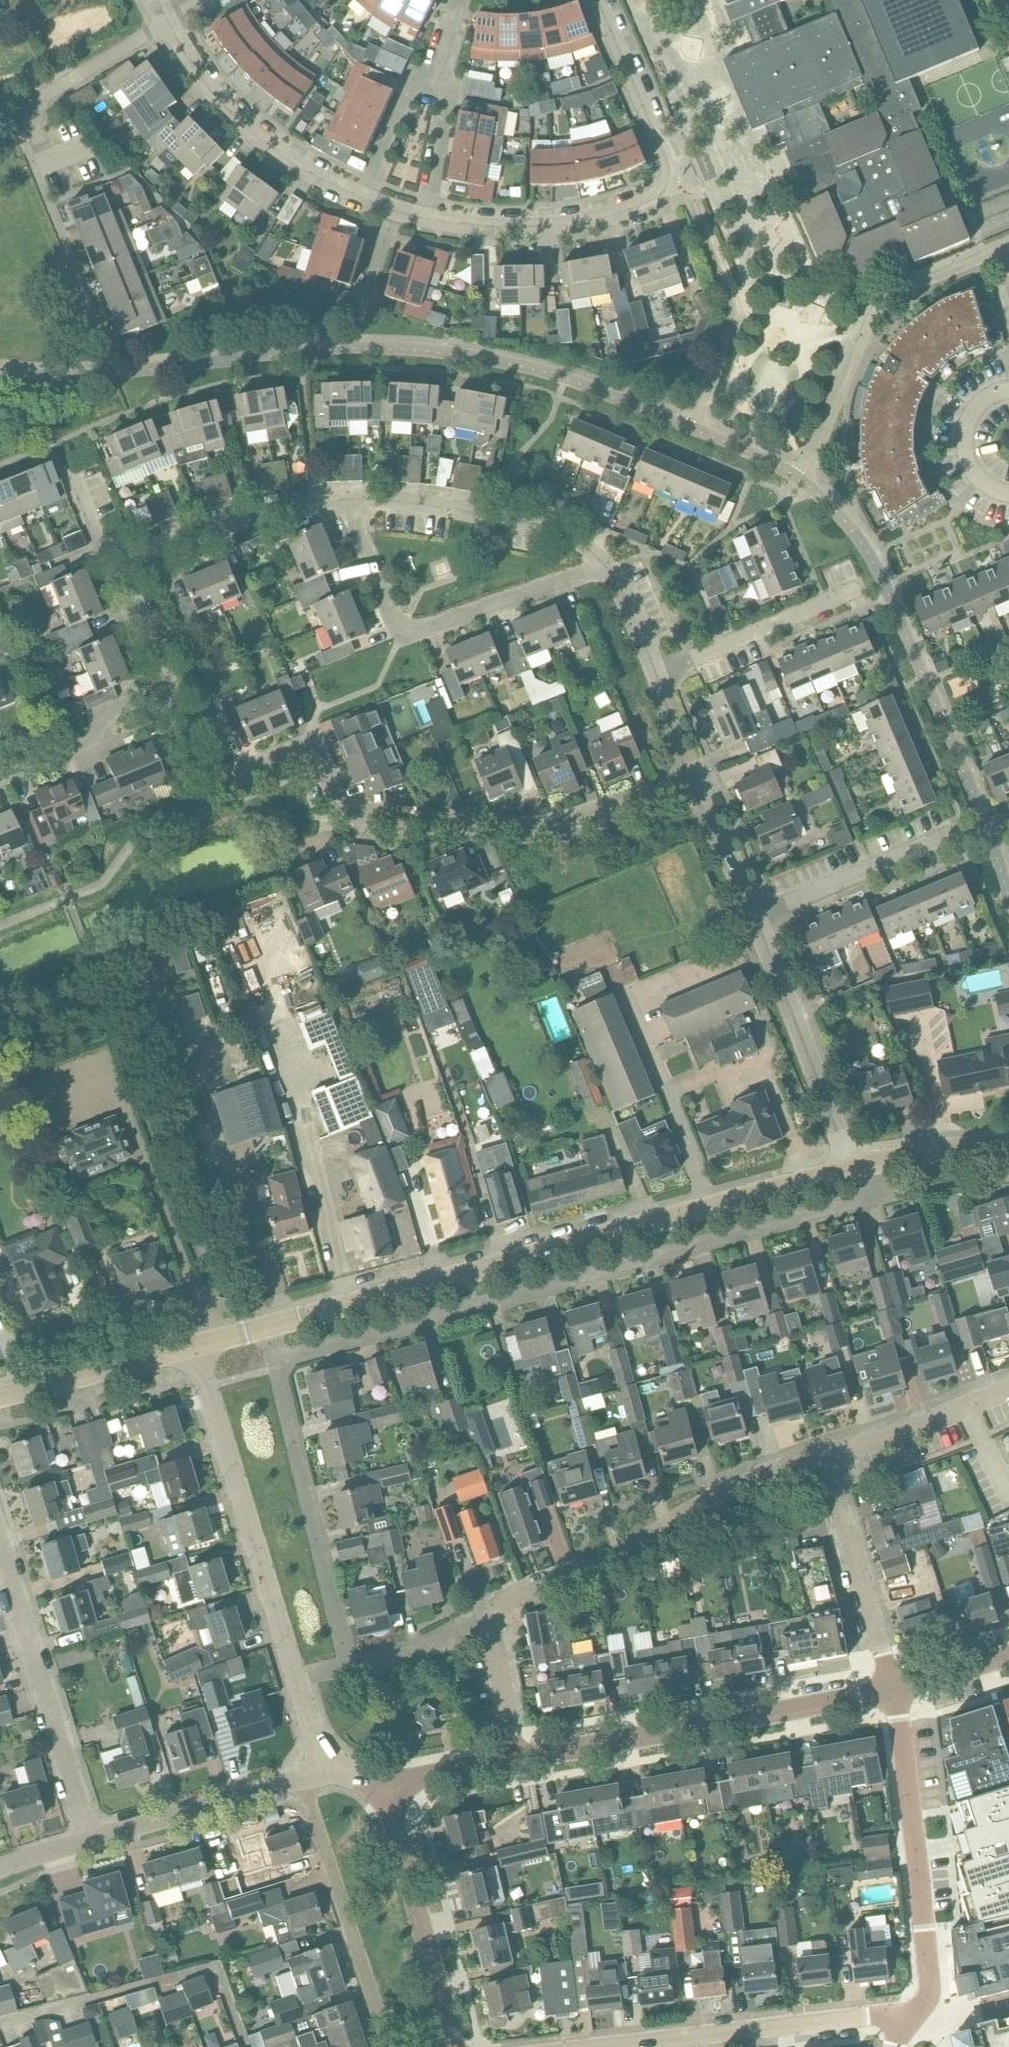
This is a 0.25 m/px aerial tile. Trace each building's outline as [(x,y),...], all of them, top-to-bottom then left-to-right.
[(287,5),(288,6),(285,9),(293,19),(297,16),(298,18),(307,10),(301,4),(299,1),(298,0),(293,0),(287,5)] [(309,3),(315,9),(323,2),(322,0),(312,0),(309,3)] [(373,14),(384,0),(356,0),(373,15),(373,14)] [(399,20),(411,0),(384,0),(373,14),(394,29),(399,20)] [(435,0),(411,0),(399,20),(411,27),(408,33),(416,37),(436,0),(435,0)] [(832,259),(833,262),(848,268),(850,267),(855,278),(912,254),(915,263),(971,240),(969,234),(958,208),(948,212),(937,187),(943,184),(913,113),(922,109),(909,79),(980,50),(974,35),(988,29),(976,0),(830,0),(835,13),(787,34),(775,5),(786,0),(726,0),(738,30),(746,27),(755,47),(724,60),(753,131),(765,126),(774,147),(785,142),(810,201),(797,206),(820,264),(832,259)] [(579,2),(559,9),(572,52),(597,43),(592,33),(591,34),(579,2)] [(253,28),(260,23),(259,22),(247,4),(238,10),(239,11),(212,28),(225,48),(253,28)] [(559,9),(540,14),(548,59),(572,52),(559,9)] [(307,10),(298,18),(302,23),(312,16),(307,10)] [(497,61),(499,30),(500,16),(479,13),(474,47),(472,47),(471,58),(497,61)] [(540,14),(520,16),(522,62),(548,59),(540,14)] [(500,16),(499,30),(497,61),(522,62),(520,16),(500,16)] [(225,48),(240,67),(272,39),(260,23),(253,28),(225,48)] [(330,34),(335,40),(341,34),(332,25),(327,31),(330,34)] [(324,28),(315,36),(321,42),(330,34),(327,31),(324,28)] [(321,42),(326,48),(335,40),(330,34),(321,42)] [(257,84),(286,53),(272,39),(240,67),(257,84)] [(366,52),(363,58),(367,60),(375,63),(379,52),(381,48),(370,43),(368,47),(366,52)] [(375,63),(402,75),(408,60),(381,48),(379,52),(375,63)] [(257,84),(275,100),(296,72),(301,66),(286,53),(257,84)] [(137,70),(130,61),(106,78),(116,92),(122,88),(133,104),(161,83),(156,76),(158,74),(149,62),(137,70)] [(347,92),(346,95),(385,113),(394,91),(399,81),(379,71),(357,61),(343,90),(347,92)] [(589,85),(611,76),(606,65),(584,74),(589,85)] [(296,72),(275,100),(294,112),(314,83),(312,82),(316,76),(301,66),(296,72)] [(579,76),(571,78),(574,89),(582,87),(579,76)] [(496,83),(468,78),(464,94),(494,100),(495,88),(496,83)] [(596,102),(619,92),(614,81),(591,91),(596,102)] [(161,83),(133,104),(125,110),(147,141),(174,118),(168,109),(178,102),(169,89),(167,91),(161,83)] [(98,95),(91,84),(70,97),(76,108),(98,95)] [(495,88),(494,100),(501,101),(503,90),(495,88)] [(311,98),(321,104),(326,98),(316,91),(311,98)] [(588,92),(580,94),(583,105),(591,103),(596,102),(591,91),(588,92)] [(537,95),(539,103),(547,101),(551,100),(549,92),(537,95)] [(523,94),(514,95),(515,109),(523,107),(523,94)] [(572,96),(564,98),(566,110),(575,108),(583,105),(580,94),(572,96)] [(346,95),(337,115),(336,116),(344,120),(344,119),(375,133),(385,113),(346,95)] [(551,100),(547,101),(549,113),(557,111),(555,99),(551,100)] [(510,108),(463,100),(457,135),(503,143),(510,108)] [(539,103),(541,114),(549,113),(547,101),(539,103)] [(168,148),(181,161),(206,137),(200,130),(201,128),(190,117),(182,126),(174,118),(147,141),(161,155),(168,148)] [(366,155),(375,133),(344,119),(344,120),(337,133),(328,129),(324,137),(336,143),(336,142),(366,155)] [(615,138),(614,139),(626,172),(647,163),(633,131),(615,138)] [(603,179),(626,172),(614,139),(611,133),(593,139),(603,179)] [(457,135),(453,159),(487,164),(500,164),(503,143),(457,135)] [(206,137),(181,161),(195,175),(207,164),(210,167),(211,166),(225,152),(214,141),(213,143),(206,137)] [(593,139),(573,143),(574,149),(579,184),(603,179),(593,139)] [(117,149),(117,150),(125,159),(132,154),(123,144),(117,149)] [(574,149),(553,151),(555,186),(579,184),(574,149)] [(532,186),(555,186),(553,151),(532,151),(532,166),(532,186)] [(132,154),(125,159),(133,169),(140,163),(132,154)] [(485,179),(487,164),(453,159),(449,181),(471,185),(469,198),(491,202),(495,180),(485,179)] [(222,198),(238,210),(259,182),(251,176),(253,174),(240,165),(228,182),(232,185),(222,198)] [(259,182),(238,210),(254,222),(264,209),(268,212),(268,211),(280,194),(268,185),(266,187),(259,182)] [(135,190),(140,202),(148,199),(143,187),(135,190)] [(88,196),(84,197),(69,204),(75,218),(77,217),(80,226),(122,209),(119,203),(110,206),(105,194),(90,201),(88,196)] [(148,199),(140,202),(144,213),(153,210),(148,199)] [(183,217),(188,211),(178,203),(173,209),(183,217)] [(82,235),(87,248),(130,231),(122,209),(80,226),(84,234),(82,235)] [(188,211),(183,217),(193,225),(198,219),(188,211)] [(282,211),(277,218),(288,224),(292,217),(282,211)] [(314,250),(359,264),(366,241),(336,232),(340,218),(324,214),(314,250)] [(167,241),(183,234),(178,223),(175,220),(160,226),(167,241)] [(94,260),(98,269),(130,256),(139,252),(130,231),(87,248),(92,261),(94,260)] [(171,252),(197,242),(187,232),(183,236),(183,234),(167,241),(171,252)] [(658,243),(649,246),(660,280),(664,290),(683,283),(679,273),(674,258),(679,256),(672,236),(657,241),(658,243)] [(233,267),(244,274),(257,252),(246,245),(233,267)] [(640,247),(625,252),(632,272),(636,271),(642,286),(645,297),(664,290),(660,280),(649,246),(640,249),(640,247)] [(400,252),(393,274),(428,285),(432,270),(442,274),(449,252),(438,249),(434,261),(433,260),(432,262),(400,252)] [(316,289),(320,276),(352,286),(359,264),(314,250),(310,264),(307,273),(292,268),(288,280),(316,289)] [(130,256),(98,269),(101,277),(99,278),(104,291),(148,274),(139,252),(130,256)] [(486,254),(472,254),(473,285),(487,285),(486,254)] [(191,262),(198,278),(214,272),(207,255),(191,262)] [(585,263),(592,298),(621,292),(618,275),(613,276),(609,256),(594,259),(594,261),(585,263)] [(572,301),(592,298),(585,263),(576,264),(576,262),(560,265),(564,286),(569,285),(572,301)] [(529,269),(520,269),(521,305),(541,304),(540,288),(545,288),(545,286),(545,266),(529,267),(529,269)] [(501,305),(521,305),(520,269),(511,270),(511,267),(495,267),(495,287),(496,289),(500,289),(501,305)] [(214,272),(198,278),(202,290),(219,283),(214,272)] [(112,303),(115,312),(156,295),(148,274),(104,291),(110,304),(112,303)] [(423,299),(428,285),(393,274),(386,297),(418,306),(414,319),(443,328),(447,316),(431,311),(434,303),(423,299)] [(1005,342),(992,298),(982,301),(983,303),(979,304),(974,289),(942,302),(913,322),(890,348),(880,361),(869,389),(868,392),(861,423),(861,458),(862,460),(869,492),(870,494),(876,492),(891,523),(888,525),(892,531),(904,523),(907,528),(948,502),(943,494),(941,495),(939,490),(930,496),(922,480),(917,483),(914,477),(909,453),(908,429),(914,405),(920,390),(925,381),(928,376),(933,380),(941,371),(937,368),(945,360),(948,363),(958,356),(955,353),(964,346),(969,355),(983,349),(981,344),(988,341),(989,343),(990,343),(989,341),(991,340),(993,346),(1005,342)] [(692,296),(702,319),(714,314),(704,291),(692,296)] [(143,331),(167,321),(156,295),(115,312),(119,320),(117,321),(122,336),(142,328),(143,331)] [(631,310),(638,336),(651,333),(646,314),(642,300),(630,304),(631,310)] [(557,310),(559,335),(560,344),(573,342),(571,322),(569,309),(557,310)] [(644,359),(638,336),(631,310),(617,313),(619,321),(617,322),(621,340),(623,347),(616,348),(621,365),(636,361),(644,359)] [(472,330),(484,330),(484,321),(484,316),(472,316),(472,330)] [(484,321),(484,330),(483,341),(496,342),(497,317),(484,316),(484,321)] [(548,345),(560,344),(559,335),(547,336),(548,345)] [(381,421),(383,395),(373,395),(373,383),(357,383),(357,386),(348,386),(349,421),(368,421),(368,427),(381,427),(381,421)] [(413,423),(415,388),(406,387),(406,384),(391,383),(390,395),(383,395),(381,421),(393,421),(413,423)] [(316,395),(317,427),(330,427),(330,422),(349,421),(348,386),(339,386),(339,384),(323,384),(323,395),(316,395)] [(425,388),(415,388),(413,423),(433,424),(445,426),(448,401),(439,400),(440,387),(425,386),(425,388)] [(270,393),(261,395),(267,429),(287,426),(286,423),(291,422),(295,420),(298,417),(298,412),(297,408),(296,404),(292,401),(287,401),(285,388),(270,391),(270,393)] [(456,428),(476,431),(483,397),(473,395),(474,393),(459,390),(456,403),(448,401),(445,426),(456,428)] [(267,429),(261,395),(252,396),(252,394),(236,396),(240,417),(245,417),(247,433),(267,429)] [(490,434),(507,437),(511,417),(504,415),(507,399),(492,396),(492,398),(483,397),(476,431),(473,446),(482,447),(489,442),(490,434)] [(204,407),(195,409),(205,443),(207,451),(226,446),(220,422),(224,421),(224,420),(218,400),(203,405),(204,407)] [(171,414),(174,424),(166,427),(174,453),(178,464),(181,465),(209,458),(207,451),(205,443),(195,409),(186,412),(186,410),(171,414)] [(140,428),(131,431),(145,464),(163,457),(174,453),(166,427),(157,430),(153,420),(139,426),(140,428)] [(585,459),(597,429),(575,420),(563,449),(585,459)] [(585,459),(606,467),(618,438),(597,429),(585,459)] [(113,477),(145,464),(131,431),(123,435),(122,433),(107,439),(115,456),(106,460),(113,477)] [(606,467),(600,481),(625,492),(631,478),(627,476),(639,447),(618,438),(606,467)] [(635,480),(656,489),(668,460),(647,451),(635,480)] [(337,455),(338,482),(351,481),(350,455),(337,455)] [(350,455),(351,481),(363,481),(363,455),(350,455)] [(398,455),(396,482),(408,483),(410,456),(398,455)] [(410,456),(408,483),(421,484),(423,457),(410,456)] [(273,463),(277,489),(290,486),(285,460),(273,463)] [(656,489),(677,498),(689,468),(668,460),(656,489)] [(36,470),(28,474),(41,506),(67,496),(60,480),(57,481),(50,462),(35,468),(36,470)] [(457,462),(452,488),(465,490),(470,465),(457,462)] [(260,465),(265,491),(277,489),(273,463),(260,465)] [(470,465),(465,490),(477,493),(482,467),(470,465)] [(677,498),(698,506),(710,477),(689,468),(677,498)] [(214,476),(221,501),(234,498),(226,472),(214,476)] [(20,515),(41,506),(28,474),(19,477),(18,475),(5,480),(20,515)] [(202,479),(209,505),(221,501),(214,476),(202,479)] [(710,477),(698,506),(720,515),(732,486),(710,477)] [(2,533),(23,524),(20,515),(5,480),(0,482),(0,528),(2,533)] [(169,491),(157,495),(167,520),(179,515),(169,491)] [(146,500),(156,525),(167,520),(157,495),(146,500)] [(555,497),(552,505),(563,510),(566,502),(555,497)] [(566,502),(563,510),(574,515),(577,507),(566,502)] [(587,511),(584,519),(595,524),(598,516),(587,511)] [(301,532),(297,521),(272,531),(277,543),(289,538),(297,560),(331,546),(322,524),(301,532)] [(746,534),(754,555),(784,543),(775,522),(746,534)] [(627,528),(624,536),(634,540),(638,532),(627,528)] [(65,541),(57,545),(62,556),(87,546),(81,531),(63,538),(65,541)] [(638,532),(634,540),(645,545),(649,537),(638,532)] [(754,555),(763,576),(792,564),(784,543),(754,555)] [(665,544),(662,552),(676,558),(680,550),(665,544)] [(62,556),(57,545),(49,548),(54,560),(62,556)] [(340,568),(331,546),(297,560),(306,582),(295,586),(299,598),(324,588),(320,577),(340,568)] [(680,550),(676,558),(684,561),(687,553),(680,550)] [(32,575),(25,558),(14,563),(17,571),(21,580),(32,575)] [(229,562),(207,571),(221,604),(243,596),(247,607),(259,603),(257,596),(249,578),(238,582),(229,562)] [(981,575),(994,606),(1008,600),(1008,580),(1001,562),(992,566),(993,569),(981,575)] [(704,563),(696,566),(700,577),(708,574),(704,563)] [(792,564),(763,576),(772,598),(801,586),(792,564)] [(50,583),(59,605),(93,591),(84,569),(63,578),(58,566),(33,576),(38,588),(50,583)] [(700,577),(709,598),(717,595),(727,591),(718,570),(708,574),(700,577)] [(11,584),(21,580),(17,571),(7,575),(11,584)] [(199,613),(221,604),(207,571),(185,580),(193,600),(182,605),(192,630),(204,625),(199,613)] [(994,606),(981,575),(968,580),(966,577),(957,581),(972,616),(994,606)] [(949,588),(936,594),(950,625),(972,616),(957,581),(948,584),(949,588)] [(316,605),(325,627),(358,613),(349,591),(329,599),(324,588),(299,598),(304,610),(316,605)] [(102,613),(93,591),(59,605),(68,627),(56,631),(61,643),(85,633),(81,622),(102,613)] [(950,625),(936,594),(924,599),(922,595),(912,600),(927,635),(950,625)] [(717,595),(709,598),(713,609),(722,606),(717,595)] [(557,606),(535,615),(549,649),(571,640),(576,652),(587,647),(577,622),(566,627),(557,606)] [(322,653),(327,665),(351,655),(347,643),(367,635),(358,613),(325,627),(334,648),(322,653)] [(534,708),(554,699),(548,684),(536,680),(532,669),(527,658),(549,649),(535,615),(513,624),(522,645),(510,649),(521,674),(534,708)] [(864,625),(842,634),(854,663),(876,654),(864,625)] [(77,650),(86,671),(120,658),(111,636),(90,644),(85,633),(61,643),(65,655),(77,650)] [(491,633),(469,642),(482,676),(504,667),(509,679),(521,674),(510,649),(499,654),(491,633)] [(821,643),(833,672),(854,663),(842,634),(821,643)] [(995,639),(984,644),(987,652),(999,647),(995,639)] [(461,685),(482,676),(469,642),(447,651),(455,672),(444,676),(454,701),(466,697),(461,685)] [(821,643),(800,652),(812,681),(833,672),(821,643)] [(987,652),(984,644),(972,648),(976,657),(987,652)] [(812,681),(800,652),(778,661),(791,690),(812,681)] [(83,698),(88,710),(113,700),(108,688),(129,680),(120,658),(86,671),(95,693),(83,698)] [(947,660),(935,665),(938,673),(950,668),(947,660)] [(772,672),(761,676),(768,692),(779,688),(772,672)] [(281,691),(260,700),(273,734),(295,725),(289,709),(287,704),(299,699),(295,690),(290,679),(288,674),(277,679),(281,691)] [(295,690),(306,686),(301,675),(290,679),(295,690)] [(738,686),(711,698),(718,715),(713,717),(716,725),(726,747),(745,738),(752,755),(781,742),(799,735),(794,723),(792,718),(774,726),(767,709),(762,711),(750,683),(739,688),(738,686)] [(876,685),(866,690),(870,700),(881,695),(876,685)] [(870,700),(866,690),(855,695),(859,704),(870,700)] [(891,696),(862,708),(871,730),(901,717),(891,696)] [(251,743),(273,734),(260,700),(238,709),(233,697),(222,702),(232,727),(243,722),(251,743)] [(847,704),(826,713),(829,722),(850,713),(847,704)] [(349,764),(396,744),(395,744),(382,713),(380,707),(367,713),(355,718),(342,723),(349,739),(340,743),(349,764)] [(68,709),(59,713),(62,720),(71,717),(68,709)] [(999,713),(1003,722),(1008,719),(1008,709),(999,713)] [(826,713),(815,718),(819,726),(829,722),(826,713)] [(871,730),(880,751),(909,738),(901,717),(871,730)] [(456,733),(451,721),(430,730),(435,742),(456,733)] [(599,727),(584,733),(590,747),(598,765),(605,784),(630,773),(626,762),(641,756),(628,724),(610,731),(602,735),(599,727)] [(973,724),(962,729),(965,737),(977,732),(973,724)] [(538,788),(514,729),(496,736),(502,751),(477,761),(489,791),(486,792),(490,802),(505,795),(504,792),(520,785),(524,794),(538,788)] [(535,760),(541,774),(549,793),(571,784),(574,791),(580,788),(574,774),(587,769),(579,750),(572,732),(551,740),(555,751),(535,760)] [(819,738),(811,742),(816,753),(824,749),(819,738)] [(918,759),(909,738),(880,751),(889,772),(918,759)] [(396,744),(349,764),(357,784),(366,781),(372,796),(410,780),(404,765),(404,764),(402,765),(394,745),(396,745),(396,744)] [(106,759),(114,779),(92,788),(99,806),(122,796),(119,789),(129,785),(132,792),(150,785),(152,789),(170,782),(161,760),(158,761),(152,746),(137,753),(135,749),(124,754),(123,752),(106,759)] [(754,777),(737,784),(748,810),(765,803),(763,798),(781,790),(773,772),(784,768),(776,749),(757,757),(761,768),(752,772),(754,777)] [(824,749),(816,753),(820,764),(829,760),(824,749)] [(1008,793),(1008,765),(1006,758),(983,767),(998,802),(1008,798),(1007,794),(1008,793)] [(889,772),(898,792),(927,780),(918,759),(889,772)] [(839,792),(847,789),(842,778),(834,781),(839,792)] [(936,802),(927,780),(898,792),(907,814),(936,802)] [(41,809),(29,814),(41,843),(45,841),(57,836),(61,834),(74,830),(71,821),(69,816),(83,810),(78,797),(72,781),(49,790),(47,787),(35,792),(37,799),(41,809)] [(829,784),(804,795),(808,807),(834,796),(834,795),(829,784)] [(439,807),(463,809),(454,787),(439,807)] [(839,792),(844,803),(852,800),(847,789),(839,792)] [(785,845),(800,839),(791,817),(795,815),(790,803),(763,814),(768,825),(757,830),(766,853),(769,852),(771,856),(774,858),(786,853),(787,849),(785,845)] [(848,813),(853,824),(861,821),(856,810),(848,813)] [(2,858),(1,855),(21,847),(25,858),(36,853),(23,821),(16,824),(11,811),(0,815),(0,858),(2,858)] [(854,841),(854,826),(837,826),(837,841),(854,841)] [(343,850),(349,865),(355,863),(357,845),(347,844),(346,844),(344,845),(343,846),(343,847),(343,848),(343,849),(343,850)] [(430,866),(434,876),(424,880),(426,887),(430,885),(436,901),(444,897),(443,895),(461,888),(463,893),(489,882),(481,860),(469,864),(463,849),(447,856),(448,859),(430,866)] [(360,870),(368,888),(373,904),(390,897),(396,903),(415,895),(409,880),(413,878),(408,864),(397,869),(392,857),(360,870)] [(298,889),(306,908),(308,913),(339,900),(338,896),(354,889),(345,865),(328,872),(323,860),(296,871),(302,887),(298,889)] [(61,868),(45,874),(51,889),(62,885),(59,877),(63,875),(61,868)] [(941,883),(953,912),(975,903),(963,874),(941,883)] [(953,912),(941,883),(920,892),(932,921),(953,912)] [(920,892),(899,901),(911,930),(932,921),(920,892)] [(867,901),(846,910),(858,940),(880,930),(867,901)] [(911,930),(899,901),(878,910),(890,939),(911,930)] [(825,919),(837,948),(858,940),(846,910),(825,919)] [(316,913),(299,921),(308,943),(326,936),(316,913)] [(816,957),(820,966),(822,972),(844,963),(837,948),(825,919),(803,928),(816,958),(816,957)] [(182,933),(168,937),(178,974),(192,970),(182,933)] [(973,960),(983,958),(982,949),(970,951),(973,960)] [(973,960),(970,951),(959,954),(960,962),(973,960)] [(402,965),(421,1018),(423,1017),(450,1007),(428,953),(402,965)] [(936,958),(924,961),(928,969),(938,967),(936,958)] [(915,972),(928,969),(924,961),(913,963),(915,972)] [(887,977),(884,969),(873,974),(876,982),(887,977)] [(569,986),(577,1005),(599,996),(598,993),(612,988),(606,971),(569,986)] [(756,1005),(742,972),(661,1006),(676,1041),(686,1036),(699,1067),(719,1059),(722,1066),(759,1050),(742,1011),(756,1005)] [(885,989),(891,1016),(934,1007),(928,980),(885,989)] [(869,992),(865,984),(854,989),(858,997),(869,992)] [(842,990),(824,997),(829,1009),(858,997),(854,989),(843,993),(842,990)] [(199,992),(182,997),(190,1022),(207,1017),(199,992)] [(999,1014),(1008,1012),(1008,992),(995,995),(999,1014)] [(616,1111),(655,1095),(613,995),(574,1011),(616,1111)] [(460,1026),(473,1021),(464,999),(451,1005),(460,1026)] [(330,1043),(343,1080),(358,1075),(332,1001),(299,1013),(313,1049),(330,1043)] [(450,1007),(423,1017),(430,1033),(457,1023),(450,1007)] [(827,1013),(823,1022),(832,1026),(836,1017),(827,1013)] [(473,1021),(460,1026),(471,1053),(484,1047),(473,1021)] [(938,1062),(945,1094),(943,1094),(943,1096),(960,1092),(961,1095),(1008,1085),(1008,1047),(938,1062)] [(899,1107),(915,1102),(903,1066),(890,1071),(888,1066),(876,1069),(875,1067),(872,1065),(869,1066),(866,1058),(858,1053),(850,1056),(845,1064),(848,1073),(857,1077),(868,1112),(898,1103),(899,1107)] [(604,1103),(586,1058),(571,1065),(589,1109),(604,1103)] [(517,1102),(504,1071),(485,1079),(497,1110),(517,1102)] [(284,1129),(268,1078),(215,1094),(231,1146),(284,1129)] [(734,1111),(697,1125),(709,1156),(746,1143),(749,1151),(783,1138),(765,1091),(731,1103),(734,1111)] [(373,1108),(379,1123),(387,1143),(397,1139),(398,1141),(410,1137),(395,1100),(373,1108)] [(73,1181),(108,1168),(106,1165),(132,1156),(123,1131),(120,1132),(114,1116),(72,1132),(73,1135),(53,1143),(62,1168),(67,1166),(73,1181)] [(679,1150),(670,1130),(646,1140),(642,1130),(636,1117),(617,1125),(635,1165),(644,1161),(652,1180),(659,1177),(661,1181),(675,1175),(673,1171),(680,1168),(675,1156),(680,1154),(679,1150)] [(386,1147),(374,1118),(360,1123),(372,1152),(351,1158),(373,1214),(342,1222),(348,1244),(360,1241),(365,1261),(393,1254),(381,1208),(405,1201),(385,1147),(386,1147)] [(625,1190),(616,1156),(612,1158),(605,1134),(582,1141),(588,1164),(542,1178),(545,1189),(530,1193),(536,1214),(625,1190)] [(507,1145),(478,1154),(498,1224),(527,1215),(507,1145)] [(463,1147),(425,1158),(442,1218),(448,1237),(478,1228),(464,1184),(472,1182),(466,1162),(463,1147)] [(270,1210),(273,1220),(278,1239),(311,1231),(303,1201),(302,1201),(294,1172),(270,1178),(278,1207),(270,1210)] [(973,1210),(974,1211),(978,1225),(979,1225),(983,1239),(999,1235),(999,1236),(1008,1233),(1008,1195),(1006,1195),(1008,1200),(973,1210)] [(80,1207),(63,1214),(79,1253),(96,1246),(80,1207)] [(931,1262),(923,1233),(918,1214),(887,1223),(896,1257),(912,1252),(916,1266),(931,1262)] [(828,1239),(834,1258),(839,1276),(871,1267),(859,1224),(844,1228),(845,1234),(828,1239)] [(35,1239),(41,1253),(13,1264),(27,1300),(32,1298),(37,1310),(35,1311),(36,1312),(64,1300),(52,1272),(56,1270),(53,1264),(66,1259),(55,1230),(35,1239)] [(977,1241),(938,1252),(942,1266),(981,1255),(977,1241)] [(172,1286),(160,1247),(159,1243),(112,1257),(123,1296),(155,1286),(157,1291),(172,1286)] [(793,1250),(776,1255),(781,1271),(782,1274),(784,1284),(785,1288),(786,1288),(790,1300),(805,1296),(820,1292),(814,1271),(809,1251),(806,1252),(804,1247),(793,1250)] [(986,1271),(981,1255),(942,1266),(947,1282),(986,1271)] [(990,1263),(1001,1298),(1008,1296),(1008,1258),(990,1263)] [(724,1275),(730,1294),(733,1305),(748,1301),(751,1315),(768,1310),(756,1266),(724,1275)] [(903,1272),(887,1276),(896,1307),(907,1304),(911,1302),(916,1301),(909,1278),(905,1279),(903,1272)] [(717,1325),(709,1296),(703,1276),(672,1285),(683,1322),(702,1317),(705,1328),(717,1325)] [(881,1311),(894,1307),(896,1307),(887,1276),(872,1281),(881,1311)] [(670,1306),(657,1310),(652,1290),(621,1299),(625,1315),(622,1316),(623,1319),(626,1318),(629,1328),(645,1323),(649,1337),(660,1334),(669,1368),(686,1364),(670,1306)] [(948,1291),(934,1295),(943,1325),(957,1322),(948,1291)] [(834,1293),(821,1297),(829,1323),(842,1319),(834,1293)] [(599,1305),(568,1313),(574,1333),(578,1347),(580,1354),(594,1351),(595,1351),(596,1351),(597,1350),(598,1350),(599,1350),(600,1349),(601,1349),(602,1348),(603,1347),(604,1347),(605,1346),(606,1345),(606,1344),(607,1343),(607,1342),(608,1341),(608,1339),(608,1338),(608,1337),(608,1336),(608,1335),(608,1334),(607,1334),(608,1334),(604,1318),(603,1314),(602,1315),(599,1305)] [(908,1357),(901,1333),(894,1307),(881,1311),(880,1311),(890,1346),(878,1349),(882,1362),(866,1367),(875,1395),(906,1386),(898,1360),(908,1357)] [(959,1322),(961,1328),(966,1348),(983,1343),(1008,1335),(1008,1314),(1007,1308),(975,1317),(959,1322)] [(781,1312),(768,1316),(775,1339),(788,1335),(781,1312)] [(517,1333),(503,1337),(510,1363),(539,1354),(546,1378),(558,1375),(562,1374),(556,1353),(547,1319),(543,1320),(535,1322),(516,1328),(517,1333)] [(843,1322),(827,1326),(834,1350),(849,1345),(843,1322)] [(737,1350),(730,1326),(715,1331),(721,1354),(737,1350)] [(919,1351),(917,1352),(917,1354),(919,1362),(925,1381),(957,1372),(955,1366),(945,1330),(929,1335),(931,1342),(917,1346),(919,1351)] [(394,1353),(399,1372),(405,1392),(421,1388),(423,1397),(440,1392),(426,1344),(410,1348),(411,1352),(396,1356),(395,1352),(394,1353)] [(632,1378),(624,1348),(611,1352),(618,1381),(632,1378)] [(761,1375),(754,1348),(741,1351),(748,1378),(761,1375)] [(744,1379),(738,1355),(723,1359),(729,1383),(731,1383),(744,1379)] [(383,1357),(368,1362),(376,1384),(391,1379),(383,1357)] [(808,1371),(814,1392),(820,1411),(851,1402),(843,1376),(842,1376),(838,1361),(822,1365),(823,1367),(808,1371)] [(356,1365),(309,1376),(316,1407),(326,1405),(329,1421),(352,1416),(353,1415),(357,1414),(353,1399),(350,1385),(360,1382),(359,1381),(356,1365)] [(693,1397),(686,1372),(672,1376),(678,1401),(693,1397)] [(566,1403),(572,1402),(583,1399),(576,1373),(559,1378),(566,1403)] [(803,1414),(798,1394),(796,1384),(780,1388),(776,1375),(760,1379),(772,1422),(803,1414)] [(718,1390),(702,1395),(705,1406),(709,1419),(714,1438),(719,1436),(721,1443),(730,1441),(747,1436),(743,1420),(740,1410),(738,1403),(751,1400),(746,1381),(745,1381),(744,1379),(731,1383),(735,1400),(722,1404),(718,1390)] [(634,1385),(621,1389),(631,1422),(644,1418),(634,1385)] [(464,1417),(458,1399),(443,1404),(453,1433),(468,1428),(464,1417)] [(583,1399),(568,1403),(573,1420),(575,1420),(582,1447),(595,1443),(588,1416),(587,1413),(583,1399)] [(400,1406),(372,1413),(375,1427),(404,1420),(400,1406)] [(127,1421),(131,1436),(145,1431),(150,1447),(181,1438),(180,1437),(177,1438),(173,1423),(176,1422),(172,1408),(127,1421)] [(669,1418),(654,1422),(658,1437),(662,1452),(665,1464),(698,1455),(692,1436),(686,1411),(669,1416),(669,1418)] [(468,1428),(478,1460),(480,1460),(484,1471),(494,1467),(475,1413),(464,1417),(468,1428)] [(88,1424),(100,1462),(103,1471),(115,1467),(109,1447),(112,1446),(104,1419),(88,1424)] [(90,1463),(91,1464),(100,1462),(88,1424),(72,1429),(83,1465),(90,1463)] [(330,1466),(350,1462),(363,1458),(360,1444),(371,1441),(367,1424),(323,1435),(326,1449),(322,1450),(325,1464),(330,1463),(330,1466)] [(600,1458),(608,1456),(616,1485),(646,1476),(634,1432),(596,1443),(600,1458)] [(42,1451),(54,1448),(51,1434),(10,1446),(19,1476),(47,1468),(42,1451)] [(558,1474),(567,1505),(598,1497),(585,1452),(547,1462),(551,1476),(558,1474)] [(187,1458),(144,1472),(148,1485),(150,1485),(158,1508),(171,1506),(168,1497),(196,1488),(187,1458)] [(100,1462),(91,1464),(98,1489),(87,1492),(91,1506),(84,1508),(88,1521),(115,1513),(111,1500),(112,1500),(103,1471),(100,1462)] [(131,1462),(115,1467),(103,1471),(112,1500),(113,1500),(108,1484),(135,1476),(131,1462)] [(409,1464),(409,1465),(412,1481),(424,1478),(419,1462),(409,1464)] [(409,1465),(381,1472),(384,1487),(412,1481),(409,1465)] [(525,1486),(501,1495),(515,1537),(517,1537),(522,1550),(533,1546),(537,1548),(541,1546),(543,1542),(545,1541),(533,1505),(538,1503),(540,1510),(555,1504),(543,1467),(521,1475),(525,1486)] [(469,1477),(455,1482),(462,1500),(488,1491),(482,1473),(469,1477)] [(51,1484),(25,1492),(35,1525),(62,1516),(57,1500),(71,1496),(67,1481),(52,1486),(51,1484)] [(878,1549),(882,1561),(904,1554),(903,1552),(964,1534),(960,1520),(921,1531),(918,1520),(921,1519),(917,1507),(937,1501),(932,1484),(898,1494),(902,1510),(892,1513),(891,1512),(868,1519),(878,1550),(878,1549)] [(345,1528),(365,1523),(373,1521),(370,1505),(382,1502),(378,1485),(337,1495),(345,1528)] [(417,1508),(421,1523),(435,1519),(432,1505),(417,1508)] [(463,1534),(467,1532),(479,1565),(504,1556),(493,1524),(483,1527),(477,1511),(457,1518),(453,1506),(436,1512),(447,1544),(464,1538),(463,1534)] [(211,1539),(202,1509),(173,1518),(173,1517),(172,1517),(172,1518),(159,1522),(163,1536),(164,1536),(171,1557),(185,1553),(184,1547),(211,1539)] [(150,1524),(146,1512),(119,1520),(123,1533),(150,1524)] [(988,1529),(1004,1583),(1008,1581),(1008,1523),(988,1529)] [(382,1532),(382,1533),(386,1547),(388,1556),(403,1552),(398,1528),(382,1532)] [(364,1552),(386,1547),(382,1533),(338,1544),(342,1559),(365,1554),(364,1552)] [(51,1579),(78,1571),(73,1554),(88,1550),(83,1535),(69,1539),(69,1538),(41,1546),(51,1579)] [(802,1549),(793,1551),(798,1567),(799,1573),(805,1594),(809,1612),(810,1616),(841,1611),(841,1609),(835,1589),(830,1567),(824,1546),(802,1549)] [(986,1546),(974,1550),(987,1588),(999,1584),(986,1546)] [(137,1571),(152,1566),(149,1556),(143,1553),(132,1556),(137,1571)] [(105,1575),(132,1567),(128,1554),(101,1562),(105,1575)] [(910,1571),(905,1555),(882,1563),(887,1578),(910,1571)] [(222,1558),(203,1564),(189,1568),(185,1556),(152,1566),(137,1571),(134,1572),(138,1587),(168,1577),(173,1575),(181,1604),(227,1590),(220,1567),(224,1566),(222,1558)] [(444,1599),(439,1580),(434,1556),(417,1559),(419,1571),(404,1574),(411,1607),(413,1606),(414,1612),(433,1608),(432,1602),(444,1599)] [(81,1583),(81,1584),(83,1592),(57,1600),(61,1613),(57,1615),(62,1632),(66,1631),(67,1632),(94,1624),(89,1606),(104,1601),(97,1579),(81,1583)] [(392,1628),(388,1608),(384,1595),(387,1594),(385,1586),(366,1590),(365,1587),(349,1591),(361,1636),(372,1633),(374,1634),(376,1635),(378,1635),(380,1636),(382,1635),(384,1635),(386,1634),(388,1633),(389,1632),(391,1630),(392,1628)] [(998,1620),(992,1601),(990,1594),(959,1604),(967,1630),(998,1620)] [(929,1599),(916,1603),(897,1608),(901,1624),(909,1649),(943,1638),(935,1613),(934,1614),(929,1599)] [(209,1615),(205,1605),(186,1611),(193,1631),(208,1626),(215,1647),(242,1638),(233,1608),(209,1615)] [(154,1606),(146,1609),(150,1620),(161,1617),(159,1609),(154,1606)] [(122,1630),(149,1622),(145,1607),(118,1615),(122,1630)] [(564,1608),(528,1615),(526,1615),(532,1647),(560,1642),(560,1640),(570,1638),(564,1608)] [(841,1611),(810,1616),(812,1628),(814,1638),(818,1660),(841,1656),(849,1654),(845,1632),(841,1611)] [(788,1620),(769,1624),(774,1651),(785,1649),(788,1665),(818,1660),(814,1638),(812,1628),(810,1616),(788,1620)] [(755,1626),(732,1630),(735,1648),(740,1674),(766,1669),(763,1653),(774,1651),(769,1624),(755,1626)] [(696,1637),(695,1638),(700,1665),(712,1663),(715,1679),(740,1674),(735,1648),(732,1630),(716,1633),(716,1634),(710,1635),(708,1635),(696,1637)] [(573,1655),(570,1638),(560,1640),(560,1642),(532,1647),(535,1664),(573,1657),(573,1655)] [(669,1645),(653,1648),(661,1688),(691,1683),(688,1667),(700,1665),(695,1638),(680,1640),(668,1642),(669,1645)] [(163,1662),(162,1662),(165,1668),(172,1681),(172,1682),(188,1675),(197,1671),(202,1669),(213,1663),(208,1652),(202,1649),(197,1647),(195,1646),(163,1662)] [(625,1649),(611,1652),(616,1680),(628,1678),(631,1694),(661,1688),(653,1648),(637,1651),(640,1667),(629,1669),(625,1649)] [(616,1680),(611,1652),(596,1655),(596,1651),(573,1655),(573,1657),(575,1665),(577,1677),(576,1677),(581,1703),(606,1698),(604,1682),(616,1680)] [(212,1666),(196,1673),(200,1686),(204,1685),(211,1708),(226,1704),(219,1681),(230,1678),(225,1662),(212,1666)] [(555,1707),(581,1703),(576,1677),(577,1677),(575,1665),(563,1667),(565,1679),(538,1684),(541,1700),(554,1698),(555,1707)] [(145,1705),(135,1676),(125,1679),(135,1709),(145,1705)] [(226,1715),(229,1724),(234,1743),(271,1733),(258,1692),(242,1697),(245,1709),(226,1715)] [(0,1698),(0,1713),(10,1710),(6,1696),(0,1698)] [(996,1712),(1008,1749),(1008,1748),(1008,1701),(1005,1702),(1007,1709),(996,1712)] [(422,1732),(418,1732),(419,1734),(440,1730),(440,1728),(436,1729),(432,1724),(436,1718),(438,1719),(438,1717),(436,1717),(435,1711),(437,1709),(436,1708),(434,1709),(429,1706),(430,1704),(428,1704),(428,1706),(422,1707),(420,1705),(419,1706),(420,1707),(417,1713),(415,1712),(415,1714),(417,1714),(418,1720),(416,1722),(417,1722),(418,1721),(424,1725),(422,1732)] [(945,1760),(953,1786),(949,1787),(952,1800),(957,1799),(958,1803),(959,1802),(959,1803),(1008,1786),(1008,1748),(1008,1749),(996,1712),(994,1705),(951,1719),(952,1731),(953,1740),(954,1745),(955,1745),(957,1750),(955,1751),(956,1756),(953,1758),(945,1760)] [(164,1736),(169,1751),(175,1770),(206,1761),(200,1741),(213,1737),(207,1718),(203,1707),(179,1714),(183,1730),(164,1736)] [(116,1780),(118,1788),(149,1778),(142,1756),(154,1753),(148,1735),(153,1733),(146,1709),(114,1719),(121,1742),(122,1742),(127,1759),(104,1766),(109,1782),(116,1780)] [(875,1739),(844,1744),(848,1770),(852,1786),(882,1780),(879,1765),(880,1765),(875,1739)] [(817,1764),(804,1766),(809,1796),(811,1810),(830,1807),(828,1796),(853,1792),(852,1786),(848,1770),(844,1744),(814,1750),(817,1764)] [(809,1796),(804,1766),(792,1769),(790,1754),(759,1760),(766,1799),(790,1795),(791,1799),(809,1796)] [(16,1825),(17,1826),(27,1823),(27,1821),(44,1817),(39,1799),(50,1796),(39,1757),(22,1762),(23,1766),(14,1769),(20,1791),(3,1796),(12,1826),(16,1825)] [(732,1779),(719,1782),(724,1811),(741,1808),(740,1804),(766,1799),(759,1760),(729,1765),(732,1779)] [(724,1811),(719,1782),(707,1784),(704,1770),(674,1775),(681,1815),(706,1811),(707,1815),(724,1811)] [(681,1815),(674,1775),(644,1781),(646,1795),(634,1797),(639,1827),(655,1824),(654,1820),(681,1815)] [(619,1785),(588,1791),(596,1834),(612,1831),(620,1830),(639,1827),(634,1797),(621,1799),(619,1785)] [(958,1803),(967,1832),(969,1832),(974,1848),(976,1855),(977,1858),(966,1861),(959,1864),(964,1880),(964,1881),(970,1879),(974,1891),(962,1895),(967,1911),(967,1912),(974,1910),(978,1922),(994,1918),(1008,1915),(1008,1786),(959,1803),(959,1802),(958,1803)] [(596,1834),(588,1791),(558,1796),(561,1810),(549,1813),(555,1842),(570,1839),(567,1821),(575,1820),(578,1837),(596,1834)] [(454,1851),(473,1846),(479,1845),(474,1825),(488,1822),(485,1810),(472,1813),(471,1812),(446,1818),(454,1851)] [(527,1817),(532,1842),(546,1839),(541,1814),(527,1817)] [(273,1866),(282,1863),(301,1857),(293,1830),(252,1843),(256,1858),(270,1853),(273,1866)] [(892,1860),(888,1835),(865,1838),(868,1863),(892,1860)] [(502,1867),(526,1861),(522,1845),(498,1851),(502,1867)] [(197,1850),(170,1857),(178,1884),(205,1877),(197,1850)] [(178,1884),(170,1857),(143,1865),(151,1892),(178,1884)] [(894,1875),(892,1860),(868,1863),(857,1864),(859,1880),(894,1875)] [(459,1875),(468,1910),(494,1904),(494,1903),(506,1900),(497,1866),(486,1869),(485,1868),(459,1875)] [(229,1896),(256,1888),(250,1868),(223,1876),(229,1896)] [(111,1912),(127,1907),(117,1873),(83,1883),(85,1892),(60,1900),(71,1938),(115,1925),(111,1912)] [(224,1903),(223,1901),(217,1881),(203,1885),(210,1907),(224,1903)] [(693,1889),(670,1892),(672,1910),(677,1948),(676,1948),(677,1962),(679,1972),(680,1972),(677,1951),(696,1948),(691,1907),(693,1889)] [(739,1891),(722,1893),(723,1903),(727,1934),(729,1953),(731,1968),(744,1967),(746,1991),(778,1988),(775,1968),(773,1944),(758,1946),(746,1948),(744,1932),(740,1901),(739,1891)] [(224,1903),(226,1912),(229,1919),(230,1919),(260,1910),(255,1893),(224,1903)] [(281,1904),(272,1907),(277,1924),(272,1925),(278,1946),(293,1942),(291,1937),(305,1933),(303,1926),(320,1920),(312,1893),(281,1903),(281,1904)] [(512,1960),(506,1934),(537,1927),(536,1920),(568,1913),(567,1909),(564,1896),(513,1909),(516,1921),(473,1931),(477,1947),(480,1946),(485,1967),(512,1960)] [(142,1903),(148,1924),(149,1926),(162,1921),(155,1899),(142,1903)] [(583,1907),(567,1909),(568,1913),(570,1931),(586,1929),(583,1907)] [(778,1909),(782,1946),(798,1944),(794,1907),(778,1909)] [(13,1973),(39,1961),(30,1941),(46,1934),(35,1909),(4,1923),(14,1946),(4,1951),(13,1973)] [(213,1935),(233,1929),(230,1919),(229,1919),(226,1912),(208,1917),(213,1935)] [(951,1929),(953,1946),(953,1947),(955,1976),(956,1992),(966,1991),(976,1990),(979,1998),(1008,1991),(1008,1915),(994,1918),(978,1922),(966,1925),(962,1926),(962,1927),(951,1929)] [(892,1947),(892,1946),(889,1925),(849,1929),(856,1983),(890,1979),(887,1948),(892,1947)] [(70,1950),(61,1928),(46,1934),(59,1964),(36,1975),(47,2003),(88,1992),(70,1950)] [(579,2011),(579,2008),(590,2007),(588,1987),(591,1987),(589,1970),(588,1954),(589,1954),(586,1929),(570,1931),(573,1955),(570,1956),(571,1961),(541,1967),(546,2015),(579,2011)] [(639,1929),(622,1931),(625,1956),(642,1954),(639,1929)] [(832,1981),(830,1961),(829,1956),(828,1956),(826,1939),(812,1941),(813,1957),(799,1959),(802,1985),(832,1981)] [(696,1971),(693,1971),(693,1978),(696,1997),(726,1994),(724,1974),(721,1954),(721,1950),(720,1943),(703,1945),(705,1966),(695,1967),(696,1971)] [(326,1995),(340,1991),(340,1990),(339,1990),(335,1977),(338,1976),(329,1945),(305,1953),(305,1954),(287,1959),(292,1974),(297,1973),(303,1994),(293,1997),(293,1995),(269,2003),(277,2027),(330,2008),(326,1995)] [(285,1968),(278,1946),(260,1952),(246,1956),(253,1978),(285,1968)] [(174,1947),(160,1951),(163,1963),(177,1958),(174,1947)] [(642,1975),(639,1976),(640,1985),(643,2005),(675,2001),(673,1987),(680,1986),(679,1972),(677,1962),(676,1948),(664,1950),(661,1948),(653,1949),(652,1951),(651,1951),(651,1953),(654,1974),(642,1975)] [(591,1987),(588,1987),(590,2007),(590,2010),(594,2010),(595,2013),(604,2011),(604,2008),(623,2006),(620,1980),(628,1978),(626,1963),(618,1964),(618,1962),(600,1964),(601,1968),(589,1970),(591,1987)] [(532,2006),(527,1987),(524,1976),(514,1979),(514,1978),(486,1985),(493,2016),(491,2016),(493,2025),(497,2028),(505,2025),(508,2022),(506,2013),(532,2006)] [(185,1993),(192,2014),(215,2006),(214,2004),(205,1978),(182,1985),(185,1993)] [(16,2011),(9,1986),(0,1988),(0,2015),(16,2011)] [(154,1988),(142,1991),(147,2006),(158,2002),(154,1988)] [(185,1993),(158,2002),(166,2026),(193,2017),(192,2014),(185,1993)] [(291,2041),(293,2046),(309,2046),(358,2030),(349,2002),(330,2008),(277,2027),(259,2033),(264,2046),(273,2046),(291,2041)] [(118,2038),(137,2031),(129,2009),(110,2015),(118,2038)] [(980,2025),(980,2026),(981,2026),(981,2028),(977,2029),(968,2032),(953,2035),(956,2046),(1008,2046),(1008,2018),(980,2025)] [(44,2020),(48,2032),(51,2042),(53,2046),(66,2046),(67,2046),(62,2031),(59,2022),(48,2019),(44,2020)] [(88,2023),(76,2027),(83,2046),(87,2046),(95,2044),(88,2023)] [(76,2027),(62,2031),(67,2046),(83,2046),(76,2027)] [(358,2030),(309,2046),(364,2046),(358,2030)] [(21,2043),(22,2046),(39,2046),(35,2035),(20,2041),(21,2043)]
